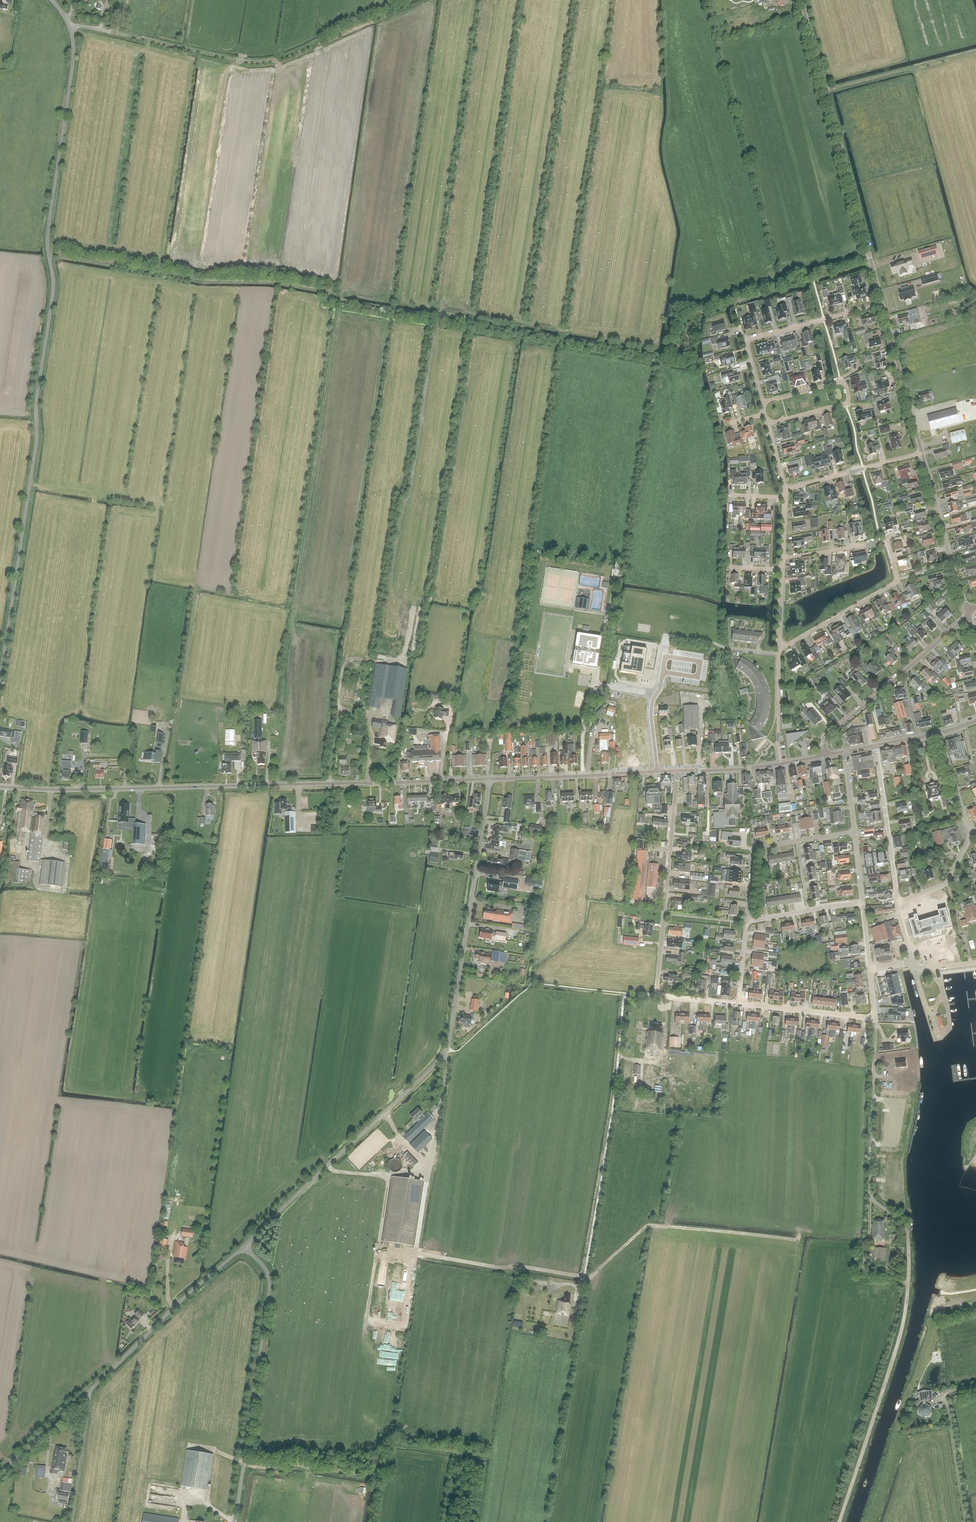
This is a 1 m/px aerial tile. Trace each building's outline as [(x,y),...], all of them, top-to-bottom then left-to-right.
[(95,3),(97,4),(96,9),(100,10),(100,8),(102,8),(102,7),(104,7),(105,0),(95,0),(95,3)] [(932,248),(923,250),(924,255),(924,258),(935,255),(932,248)] [(908,269),(907,266),(912,264),(911,259),(891,265),(893,273),(908,269)] [(937,274),(921,279),(923,285),(938,280),(937,274)] [(856,295),(858,299),(868,296),(866,285),(862,286),(861,283),(862,282),(860,276),(852,278),(854,284),(855,284),(857,290),(853,291),(854,296),(856,295)] [(931,286),(932,292),(929,293),(930,296),(948,292),(946,282),(931,286)] [(837,294),(834,295),(836,305),(843,303),(840,295),(845,293),(843,286),(838,287),(837,294)] [(912,299),(911,297),(916,296),(913,287),(909,288),(908,287),(905,288),(905,289),(899,291),(900,296),(899,296),(900,300),(901,299),(901,300),(904,299),(905,301),(912,299)] [(836,305),(834,295),(830,296),(826,290),(821,291),(823,299),(828,298),(830,306),(836,305)] [(795,316),(804,313),(800,301),(801,301),(800,300),(793,302),(792,297),(787,299),(789,308),(793,307),(795,315),(795,316)] [(757,312),(754,303),(748,305),(750,314),(757,312)] [(786,304),(783,305),(779,306),(780,309),(776,310),(779,320),(786,318),(785,311),(787,310),(786,304)] [(761,310),(765,324),(772,322),(769,309),(766,310),(766,309),(761,310)] [(908,311),(908,315),(898,317),(900,324),(908,322),(909,324),(914,323),(914,324),(921,323),(918,309),(908,311)] [(753,315),(743,318),(746,329),(751,328),(750,326),(756,324),(753,315)] [(875,322),(873,315),(862,318),(863,325),(875,322)] [(726,329),(723,321),(712,324),(714,332),(710,333),(711,336),(717,334),(717,332),(726,329)] [(847,331),(845,323),(833,326),(836,334),(843,332),(844,336),(848,335),(849,339),(853,338),(851,330),(847,331)] [(810,331),(803,334),(804,340),(801,341),(803,348),(809,346),(808,343),(813,342),(810,331)] [(881,345),(879,337),(873,339),(871,333),(864,335),(866,345),(869,344),(870,348),(881,345)] [(797,346),(794,336),(787,338),(790,348),(797,346)] [(730,346),(728,338),(719,341),(718,337),(711,339),(712,345),(717,344),(719,349),(730,346)] [(790,348),(787,338),(781,339),(783,350),(790,348)] [(768,343),(767,343),(755,346),(758,356),(770,353),(770,352),(769,351),(775,349),(774,343),(768,345),(767,343),(768,343)] [(735,363),(732,354),(723,357),(722,354),(714,357),(715,360),(721,359),(722,366),(735,363)] [(886,366),(885,359),(882,360),(880,354),(873,356),(875,362),(877,369),(886,366)] [(848,357),(841,359),(842,364),(843,363),(844,369),(845,369),(846,370),(848,370),(848,368),(851,368),(850,365),(857,363),(855,355),(848,357)] [(772,374),(769,362),(760,364),(763,376),(772,374)] [(814,371),(811,372),(814,382),(822,380),(820,372),(823,371),(821,364),(813,366),(814,371)] [(804,378),(807,377),(805,370),(800,372),(801,375),(798,376),(800,386),(806,384),(804,378)] [(739,380),(737,373),(730,375),(729,371),(721,373),(722,378),(728,377),(729,383),(739,380)] [(800,386),(798,376),(794,377),(793,373),(788,375),(790,382),(793,381),(794,388),(800,386)] [(776,383),(780,382),(778,376),(772,377),(773,381),(766,383),(767,389),(767,390),(768,394),(772,393),(772,392),(778,390),(776,383)] [(853,390),(855,394),(863,391),(862,389),(866,388),(865,383),(861,384),(859,377),(851,379),(852,383),(851,383),(853,390)] [(882,389),(889,387),(887,380),(878,383),(879,389),(874,391),(875,394),(883,392),(882,389)] [(929,395),(932,394),(931,391),(918,395),(920,401),(930,399),(929,395)] [(746,406),(743,396),(739,397),(739,394),(732,396),(734,402),(737,401),(739,408),(741,408),(741,409),(743,409),(745,408),(745,407),(746,406)] [(728,406),(732,405),(730,397),(724,398),(725,403),(721,404),(723,414),(730,412),(728,406)] [(890,408),(888,400),(881,402),(880,397),(873,399),(875,404),(877,403),(879,411),(890,408)] [(931,431),(960,423),(956,408),(927,416),(931,431)] [(872,417),(870,411),(863,413),(862,410),(855,412),(858,423),(865,421),(865,419),(872,417)] [(831,418),(830,414),(824,416),(825,420),(826,427),(827,427),(828,429),(831,428),(831,426),(833,425),(831,418)] [(821,429),(819,421),(816,422),(815,418),(809,420),(811,428),(815,427),(816,431),(821,429)] [(811,428),(809,420),(803,421),(804,425),(801,426),(803,434),(809,433),(808,429),(811,428)] [(891,432),(889,424),(879,427),(881,434),(891,432)] [(789,433),(787,425),(777,428),(779,435),(782,435),(783,440),(790,438),(789,433)] [(754,437),(751,426),(745,428),(745,431),(740,432),(742,439),(747,438),(748,439),(754,437)] [(952,443),(967,440),(965,430),(950,434),(952,443)] [(743,444),(740,434),(734,435),(733,431),(732,432),(732,431),(728,432),(728,433),(726,433),(728,439),(727,440),(728,443),(729,443),(729,444),(733,443),(734,447),(743,444)] [(897,434),(890,436),(893,449),(901,447),(897,434)] [(879,443),(878,440),(875,440),(875,443),(867,445),(870,455),(876,453),(875,450),(880,449),(879,443)] [(796,452),(794,444),(786,446),(782,448),(784,454),(788,453),(788,454),(796,452)] [(946,451),(950,450),(949,444),(943,446),(944,450),(934,452),(936,459),(947,456),(946,451)] [(843,457),(841,450),(833,452),(832,446),(827,448),(829,455),(833,454),(834,458),(836,464),(843,462),(842,457),(843,457)] [(830,459),(827,450),(824,451),(825,453),(822,454),(823,457),(819,458),(822,468),(828,466),(827,460),(830,459)] [(822,468),(819,458),(815,459),(814,456),(812,456),(811,454),(808,455),(809,457),(810,461),(811,464),(814,464),(815,469),(822,468)] [(798,467),(802,466),(801,460),(793,462),(794,465),(788,467),(790,475),(795,473),(797,474),(799,472),(798,467)] [(898,469),(900,476),(901,476),(902,480),(909,478),(907,474),(910,473),(909,470),(910,470),(910,469),(911,469),(910,464),(904,466),(904,467),(898,469)] [(750,476),(750,469),(749,469),(749,467),(745,467),(744,469),(744,474),(740,474),(741,484),(744,484),(747,484),(747,476),(750,476)] [(947,470),(940,472),(941,477),(942,478),(943,479),(946,478),(946,477),(948,476),(949,478),(954,476),(952,469),(947,470)] [(741,484),(740,474),(736,474),(736,470),(731,470),(731,480),(734,479),(734,484),(738,484),(738,485),(741,484)] [(764,483),(763,471),(756,472),(752,472),(753,479),(756,479),(757,483),(758,483),(758,484),(760,483),(761,483),(764,483)] [(875,474),(872,475),(872,478),(873,478),(874,484),(881,482),(882,488),(889,487),(887,480),(883,481),(881,472),(875,474)] [(957,485),(956,482),(962,481),(961,477),(949,480),(950,481),(943,483),(944,488),(948,487),(957,485)] [(919,487),(917,480),(910,482),(909,478),(902,480),(901,480),(902,485),(908,483),(910,489),(919,487)] [(843,482),(837,484),(839,493),(844,492),(846,498),(851,497),(849,489),(845,490),(843,482)] [(829,499),(832,500),(838,499),(835,491),(835,492),(832,493),(830,487),(824,488),(825,494),(826,498),(829,497),(829,499)] [(794,495),(794,502),(803,502),(803,501),(809,496),(806,492),(801,493),(801,495),(794,495)] [(923,502),(921,495),(911,497),(913,505),(923,502)] [(745,512),(746,504),(740,504),(739,513),(743,513),(743,517),(745,517),(745,519),(749,519),(750,512),(745,512)] [(762,505),(756,504),(756,511),(752,510),(751,518),(761,519),(761,514),(762,505)] [(767,511),(767,505),(762,505),(761,514),(764,515),(764,519),(771,520),(771,512),(767,511)] [(961,509),(963,508),(963,505),(949,509),(950,513),(958,511),(958,509),(961,508),(961,509)] [(806,516),(805,509),(798,510),(794,511),(794,517),(806,516)] [(925,510),(918,512),(915,512),(916,518),(914,519),(915,522),(923,520),(922,518),(926,516),(925,510)] [(968,521),(966,514),(955,517),(956,517),(952,518),(953,523),(958,522),(961,522),(968,521)] [(894,526),(898,525),(896,519),(891,520),(890,519),(884,521),(884,524),(882,524),(883,528),(885,527),(886,531),(893,529),(892,526),(894,525),(894,526)] [(930,529),(928,522),(925,523),(925,520),(920,521),(920,524),(918,525),(919,530),(923,529),(924,532),(928,531),(927,530),(930,529)] [(792,524),(794,532),(803,530),(803,528),(806,528),(805,523),(792,524)] [(861,526),(854,528),(854,523),(849,524),(850,531),(854,530),(855,537),(863,536),(861,526)] [(847,531),(846,524),(843,525),(843,528),(836,529),(838,540),(845,539),(844,532),(847,531)] [(828,530),(821,531),(822,538),(823,542),(829,541),(829,537),(828,530)] [(812,541),(811,535),(802,536),(803,538),(792,539),(794,547),(804,545),(804,542),(812,541)] [(924,546),(934,543),(932,537),(927,538),(926,535),(919,537),(920,540),(922,539),(924,546)] [(972,540),(974,540),(975,538),(975,535),(970,536),(969,536),(970,539),(969,539),(969,538),(967,539),(966,538),(963,539),(962,540),(959,541),(959,542),(958,542),(959,545),(960,545),(960,546),(964,545),(964,547),(973,544),(972,540)] [(903,549),(902,542),(899,543),(899,542),(896,543),(896,544),(894,544),(896,554),(902,552),(903,555),(909,554),(911,553),(910,547),(903,549)] [(739,558),(739,548),(736,548),(736,545),(730,545),(730,551),(733,551),(733,558),(739,558)] [(760,559),(760,549),(756,549),(757,546),(751,545),(751,552),(754,552),(754,558),(760,559)] [(764,550),(760,549),(760,559),(766,559),(766,553),(769,553),(769,546),(764,546),(764,550)] [(938,560),(937,557),(935,551),(927,553),(926,550),(920,552),(922,557),(927,556),(928,562),(934,561),(938,560)] [(866,552),(853,554),(853,558),(850,558),(850,562),(854,561),(854,564),(861,563),(861,562),(867,561),(866,552)] [(906,561),(908,560),(909,555),(909,554),(903,555),(904,558),(898,560),(900,569),(903,569),(903,570),(906,569),(906,568),(908,567),(906,561)] [(975,554),(970,555),(966,556),(966,557),(963,558),(964,563),(971,561),(972,563),(975,562),(975,556),(975,554)] [(849,573),(850,562),(846,562),(845,556),(836,557),(837,566),(844,565),(844,573),(849,573)] [(831,568),(828,568),(828,560),(820,560),(820,566),(819,566),(819,570),(825,571),(825,575),(831,575),(831,568)] [(804,562),(795,562),(796,567),(791,567),(792,570),(791,571),(791,573),(791,574),(792,574),(793,575),(795,575),(794,573),(806,572),(804,562)] [(966,570),(966,573),(967,573),(967,574),(971,573),(972,576),(975,575),(975,565),(969,567),(970,568),(966,569),(966,570)] [(734,587),(741,588),(741,581),(738,581),(738,575),(732,575),(732,580),(730,580),(730,583),(734,583),(734,587)] [(744,587),(752,588),(752,578),(751,578),(751,575),(746,575),(746,578),(744,578),(744,587)] [(764,578),(764,576),(759,576),(758,586),(760,586),(760,594),(768,594),(769,588),(765,588),(766,579),(764,578)] [(945,584),(943,578),(937,579),(936,576),(929,578),(930,584),(934,583),(935,587),(935,589),(941,588),(940,586),(945,584)] [(801,586),(806,586),(805,577),(799,578),(799,582),(790,583),(791,590),(790,590),(791,593),(794,593),(794,592),(801,591),(801,586)] [(919,594),(913,585),(906,589),(909,593),(907,594),(906,593),(903,595),(906,600),(911,597),(912,598),(919,594)] [(900,604),(902,606),(907,603),(903,596),(900,598),(897,593),(891,597),(893,600),(892,601),(895,606),(900,604)] [(945,601),(941,596),(936,600),(939,605),(945,601)] [(589,600),(577,598),(576,608),(588,609),(589,600)] [(886,606),(882,599),(875,603),(880,613),(884,611),(886,614),(892,611),(889,605),(886,606)] [(871,609),(870,606),(864,609),(869,618),(874,615),(876,619),(879,617),(874,608),(871,609)] [(942,608),(939,610),(947,619),(952,615),(947,609),(944,611),(942,608)] [(869,618),(864,609),(859,612),(861,615),(858,617),(862,623),(863,625),(866,624),(865,620),(869,618)] [(947,619),(939,610),(937,612),(939,614),(936,616),(942,623),(947,619)] [(854,615),(847,619),(852,628),(849,629),(853,635),(857,633),(854,629),(860,626),(854,615)] [(931,622),(929,619),(928,619),(922,624),(925,627),(927,625),(932,631),(937,628),(932,622),(931,622)] [(842,626),(841,623),(836,626),(840,634),(843,632),(846,637),(850,634),(844,624),(842,626)] [(917,634),(918,634),(923,639),(927,635),(923,630),(924,629),(921,626),(917,629),(916,627),(915,628),(912,624),(909,627),(910,629),(915,635),(917,634)] [(840,634),(836,626),(831,629),(832,631),(830,633),(834,641),(839,638),(842,637),(840,634)] [(739,641),(740,627),(739,627),(739,630),(733,629),(732,640),(739,641)] [(745,641),(747,628),(745,627),(745,631),(741,630),(741,627),(740,627),(739,641),(745,641)] [(751,642),(753,628),(752,628),(751,632),(747,631),(748,628),(747,628),(745,641),(751,642)] [(764,632),(763,632),(763,633),(754,632),(754,628),(753,628),(751,642),(757,643),(756,644),(764,632)] [(833,642),(829,637),(827,638),(824,633),(818,636),(823,644),(826,642),(828,645),(833,642)] [(577,634),(577,635),(573,663),(573,664),(573,665),(596,668),(597,668),(597,667),(601,638),(601,637),(578,634),(577,634)] [(820,646),(823,644),(818,636),(813,639),(817,645),(813,647),(817,653),(820,651),(820,650),(822,649),(820,646)] [(893,644),(888,639),(885,642),(890,647),(893,644)] [(909,651),(917,644),(913,639),(909,642),(907,639),(904,641),(907,644),(905,646),(909,651)] [(955,654),(962,647),(958,642),(949,649),(950,650),(946,653),(953,660),(957,656),(955,654)] [(806,643),(801,646),(802,649),(807,657),(813,654),(808,646),(808,647),(806,643)] [(647,649),(624,646),(620,672),(628,673),(628,672),(639,674),(640,668),(644,668),(647,649)] [(892,666),(898,661),(893,655),(896,653),(892,649),(887,652),(890,655),(886,659),(892,666)] [(801,656),(798,657),(795,651),(789,655),(789,659),(791,663),(789,664),(791,668),(794,666),(795,667),(801,663),(802,665),(806,663),(801,656)] [(956,661),(958,669),(964,667),(963,664),(971,662),(970,655),(960,658),(961,660),(956,661)] [(737,668),(741,659),(731,657),(735,672),(737,668)] [(742,671),(749,661),(742,657),(741,659),(737,668),(742,671)] [(941,666),(943,668),(946,672),(948,669),(947,665),(945,662),(942,664),(937,657),(936,657),(938,659),(931,665),(930,663),(937,672),(938,672),(936,670),(941,666)] [(746,675),(755,666),(749,661),(742,671),(746,675)] [(874,676),(881,671),(874,662),(869,666),(867,664),(862,668),(867,673),(870,671),(874,676)] [(407,669),(376,664),(369,707),(380,709),(381,698),(394,700),(391,716),(400,718),(407,669)] [(750,679),(760,672),(755,666),(746,675),(750,679)] [(857,666),(854,669),(855,670),(848,675),(851,679),(852,678),(861,688),(867,682),(859,673),(861,672),(857,666)] [(965,670),(964,667),(958,669),(959,673),(963,672),(964,678),(974,675),(972,668),(965,670)] [(934,682),(939,677),(934,672),(932,674),(927,668),(921,673),(929,681),(931,679),(934,682)] [(764,679),(760,672),(750,679),(753,684),(764,679)] [(921,683),(918,680),(916,678),(911,683),(917,690),(918,689),(921,687),(923,689),(924,688),(927,686),(927,685),(923,681),(921,683)] [(950,684),(945,678),(942,680),(948,686),(950,684)] [(767,686),(764,679),(753,684),(756,690),(767,686)] [(844,702),(851,696),(845,689),(848,687),(842,679),(838,682),(841,685),(834,691),(844,702)] [(972,682),(972,679),(966,681),(966,683),(965,683),(966,690),(975,688),(975,683),(975,681),(972,682)] [(769,694),(767,686),(756,690),(757,696),(769,694)] [(906,698),(905,690),(904,690),(904,688),(896,689),(897,692),(895,692),(896,700),(906,698)] [(831,701),(830,702),(827,697),(823,701),(824,703),(820,707),(822,710),(827,715),(832,711),(833,712),(837,708),(832,702),(831,701)] [(647,701),(623,704),(624,710),(630,709),(630,712),(648,710),(647,701)] [(769,710),(770,702),(757,702),(757,708),(769,710)] [(908,724),(907,718),(908,717),(903,702),(894,705),(898,719),(901,731),(906,730),(907,734),(913,733),(912,724),(908,724)] [(418,716),(420,704),(412,703),(410,715),(418,716)] [(813,710),(810,712),(806,707),(803,703),(798,707),(806,716),(806,715),(815,726),(822,720),(813,710)] [(609,706),(606,715),(613,717),(616,708),(609,706)] [(685,730),(699,729),(698,706),(684,706),(685,730)] [(443,716),(448,717),(449,710),(444,709),(436,707),(434,718),(442,719),(443,716)] [(767,717),(769,710),(757,708),(755,713),(767,717)] [(885,718),(885,717),(882,718),(880,709),(876,710),(879,726),(886,725),(886,724),(885,718)] [(945,726),(953,724),(951,717),(947,718),(946,712),(941,713),(945,726)] [(763,725),(767,717),(755,713),(753,719),(763,725)] [(930,719),(922,721),(920,713),(914,714),(916,722),(919,721),(921,728),(931,726),(930,719)] [(873,724),(871,714),(865,715),(867,725),(873,724)] [(759,731),(763,725),(753,719),(749,723),(759,731)] [(262,741),(262,720),(254,720),(254,734),(252,734),(252,740),(252,758),(255,758),(255,757),(257,757),(258,764),(265,764),(264,757),(266,757),(266,741),(262,741)] [(394,743),(396,725),(386,724),(387,722),(374,720),(372,726),(382,728),(380,740),(376,740),(375,744),(381,745),(380,747),(386,748),(387,742),(394,743)] [(759,731),(749,723),(746,721),(751,741),(766,737),(759,731)] [(847,740),(847,742),(849,741),(850,746),(859,745),(859,744),(864,744),(862,734),(861,734),(860,727),(854,728),(848,733),(849,740),(847,740)] [(902,735),(900,728),(892,729),(894,736),(894,737),(902,735)] [(10,737),(13,737),(12,742),(20,743),(21,733),(11,731),(11,730),(0,729),(0,736),(10,737)] [(235,729),(225,729),(225,745),(235,745),(235,729)] [(672,741),(672,735),(671,729),(669,729),(670,737),(667,737),(667,741),(664,741),(665,750),(670,749),(669,741),(672,741)] [(889,730),(880,732),(881,740),(889,738),(894,737),(894,736),(892,729),(889,730)] [(88,744),(88,732),(81,732),(80,743),(88,744)] [(803,742),(800,737),(801,736),(802,735),(802,734),(802,733),(808,732),(786,735),(788,748),(789,748),(788,747),(792,743),(803,742)] [(549,733),(549,747),(555,746),(555,742),(557,742),(556,733),(549,733)] [(506,752),(512,752),(511,734),(499,734),(499,740),(503,740),(503,745),(506,745),(506,752)] [(608,750),(607,740),(610,740),(610,734),(599,734),(600,751),(601,751),(601,763),(602,763),(603,764),(604,764),(605,763),(608,763),(608,758),(609,758),(609,753),(606,753),(606,750),(608,750)] [(411,762),(441,761),(440,735),(429,736),(429,740),(427,740),(427,747),(414,747),(415,752),(411,752),(411,755),(411,762)] [(960,737),(948,740),(947,742),(949,752),(950,756),(955,755),(956,758),(967,756),(964,741),(961,742),(960,737)] [(573,756),(573,751),(572,748),(573,748),(573,744),(568,744),(568,748),(568,753),(570,752),(570,760),(571,760),(571,765),(577,764),(577,760),(577,757),(577,756),(573,756)] [(906,746),(894,748),(896,759),(908,756),(906,746)] [(896,762),(896,759),(894,748),(880,750),(881,756),(882,756),(884,766),(886,765),(887,771),(891,771),(889,763),(896,762)] [(160,762),(162,751),(156,750),(156,754),(146,753),(145,760),(140,759),(152,761),(152,760),(155,760),(155,761),(160,762)] [(500,768),(507,767),(507,759),(506,759),(506,756),(504,756),(504,755),(500,755),(500,753),(496,754),(496,759),(500,759),(500,768)] [(875,769),(874,762),(872,753),(861,755),(851,757),(853,772),(857,771),(870,769),(875,769)] [(222,766),(222,774),(232,774),(232,766),(232,761),(241,762),(241,754),(225,754),(225,765),(222,765),(222,766)] [(519,767),(519,759),(521,759),(521,756),(515,756),(515,759),(513,759),(513,763),(514,763),(514,767),(519,767)] [(17,763),(18,758),(10,757),(9,759),(7,759),(7,762),(7,764),(4,764),(2,773),(3,773),(3,776),(9,777),(10,772),(12,772),(13,768),(11,768),(12,765),(11,765),(11,763),(17,763)] [(406,771),(411,771),(410,759),(406,759),(407,763),(401,763),(401,772),(406,772),(406,771)] [(72,761),(62,761),(61,779),(71,780),(71,771),(69,771),(69,768),(71,768),(71,765),(71,762),(72,762),(72,761)] [(828,781),(839,778),(837,768),(832,769),(831,761),(826,762),(827,769),(826,770),(828,781)] [(104,778),(104,770),(101,770),(100,763),(94,764),(94,768),(96,768),(96,771),(95,771),(95,778),(101,778),(102,778),(104,778)] [(818,777),(816,777),(815,772),(823,771),(822,766),(821,766),(820,764),(817,764),(811,765),(812,766),(808,767),(811,779),(811,783),(818,782),(818,777)] [(957,771),(958,776),(962,774),(962,775),(965,774),(968,773),(969,776),(969,777),(972,776),(969,764),(964,765),(964,768),(960,770),(961,770),(957,771)] [(798,767),(800,780),(798,780),(799,787),(805,786),(803,776),(807,775),(805,766),(798,767)] [(786,774),(785,770),(784,769),(779,770),(776,770),(778,785),(777,785),(778,795),(782,794),(786,794),(785,787),(787,787),(786,785),(785,785),(785,779),(786,779),(786,774)] [(870,777),(869,769),(870,769),(857,771),(859,771),(859,772),(858,772),(858,776),(862,775),(862,779),(870,777)] [(770,771),(764,772),(765,778),(764,778),(764,781),(764,784),(770,783),(769,780),(771,780),(771,778),(774,778),(773,772),(770,772),(770,771)] [(765,778),(764,772),(756,773),(758,784),(764,784),(764,781),(764,778),(765,778)] [(749,785),(751,785),(751,774),(742,774),(743,783),(743,785),(743,788),(749,788),(749,785)] [(660,783),(660,786),(661,786),(661,787),(667,787),(667,788),(672,787),(671,776),(662,777),(662,783),(660,783)] [(689,785),(695,785),(695,776),(691,776),(687,777),(688,778),(683,779),(684,791),(690,791),(689,785)] [(698,780),(698,784),(698,787),(698,799),(697,804),(705,804),(705,800),(703,800),(703,787),(703,785),(706,785),(706,776),(702,776),(702,777),(698,777),(698,780)] [(625,788),(625,783),(622,783),(622,779),(613,780),(613,788),(625,788)] [(718,797),(722,797),(722,782),(713,783),(714,793),(718,793),(718,797)] [(929,799),(942,796),(939,783),(926,786),(929,799)] [(737,794),(737,792),(737,785),(734,785),(734,784),(731,784),(731,785),(728,785),(728,794),(725,794),(725,799),(725,805),(724,805),(724,808),(725,808),(725,809),(719,810),(719,813),(713,813),(713,816),(711,816),(712,822),(713,822),(714,828),(725,828),(725,826),(736,826),(736,819),(738,819),(738,814),(740,814),(740,799),(739,799),(739,794),(737,794)] [(661,786),(660,786),(655,786),(651,786),(645,787),(646,804),(654,804),(654,809),(660,809),(660,804),(659,794),(661,794),(661,787),(661,786)] [(612,805),(613,797),(615,797),(616,793),(606,792),(605,797),(608,798),(607,804),(612,805)] [(870,800),(870,799),(878,798),(877,792),(869,793),(869,796),(865,797),(865,796),(858,796),(858,801),(870,800)] [(449,804),(459,803),(459,794),(455,794),(456,796),(448,797),(448,794),(442,795),(442,799),(441,799),(441,804),(446,804),(446,809),(450,808),(449,804)] [(473,800),(470,800),(469,808),(476,809),(476,805),(479,806),(480,802),(481,800),(480,800),(481,796),(473,795),(473,800)] [(511,806),(512,796),(507,795),(506,799),(503,798),(502,807),(507,808),(507,806),(511,806)] [(424,816),(424,808),(423,802),(427,802),(427,807),(432,807),(432,802),(432,798),(427,798),(427,796),(421,796),(421,802),(421,816),(424,816)] [(534,805),(534,796),(524,797),(524,806),(531,805),(531,808),(534,808),(534,813),(540,812),(540,804),(536,804),(536,805),(534,805)] [(368,811),(372,811),(376,811),(376,813),(382,813),(382,807),(376,808),(376,807),(376,799),(375,799),(375,798),(373,798),(373,799),(368,799),(368,803),(367,804),(367,807),(368,807),(368,811)] [(26,812),(27,800),(22,799),(21,807),(18,807),(18,811),(19,811),(26,812)] [(40,855),(43,834),(42,834),(45,813),(33,812),(34,809),(32,809),(33,801),(27,800),(26,812),(19,811),(16,838),(18,839),(18,842),(21,842),(22,839),(23,839),(24,832),(31,832),(28,861),(42,863),(40,884),(62,887),(65,862),(42,860),(43,855),(40,855)] [(286,807),(286,800),(279,800),(279,805),(275,805),(274,806),(274,809),(275,810),(279,810),(286,810),(286,812),(284,812),(285,833),(295,833),(295,812),(291,812),(291,807),(286,807)] [(866,808),(866,811),(870,810),(880,808),(879,802),(875,803),(874,802),(871,802),(871,804),(868,804),(868,808),(866,808)] [(791,811),(790,803),(779,804),(780,813),(791,811)] [(898,813),(908,811),(906,803),(896,805),(898,813)] [(120,805),(119,822),(124,822),(128,822),(128,828),(133,828),(132,844),(144,845),(145,825),(134,824),(134,819),(128,819),(129,806),(120,805)] [(206,816),(215,816),(214,807),(213,807),(213,805),(206,805),(206,816)] [(975,820),(975,806),(968,810),(973,821),(975,820)] [(831,824),(834,824),(834,823),(842,822),(840,811),(840,812),(839,808),(835,809),(829,809),(830,814),(831,824)] [(867,818),(869,818),(870,824),(873,823),(874,823),(874,824),(876,823),(882,822),(880,812),(866,814),(867,818)] [(699,818),(699,814),(691,813),(691,816),(683,816),(682,822),(694,823),(694,817),(699,818)] [(807,830),(806,819),(801,820),(801,816),(799,816),(799,820),(801,831),(807,830)] [(664,821),(659,820),(659,819),(653,819),(653,825),(659,826),(668,827),(668,821),(668,818),(665,817),(664,821)] [(782,827),(783,833),(789,832),(788,826),(784,826),(783,819),(781,819),(782,827)] [(901,829),(911,828),(910,821),(900,822),(901,829)] [(760,823),(762,836),(768,836),(767,829),(764,829),(763,826),(764,826),(763,822),(760,823)] [(511,830),(512,824),(510,823),(510,824),(506,823),(505,828),(504,828),(503,832),(508,833),(508,829),(511,830)] [(503,832),(504,826),(496,824),(496,827),(494,826),(493,833),(499,834),(499,831),(503,832)] [(543,827),(530,825),(529,832),(542,834),(543,827)] [(952,847),(962,844),(958,829),(957,829),(956,826),(940,831),(932,833),(936,846),(944,843),(943,841),(950,839),(952,847)] [(741,839),(732,838),(733,833),(722,832),(721,840),(729,841),(729,846),(732,846),(732,847),(735,847),(737,847),(737,846),(740,847),(741,839)] [(499,847),(500,838),(498,838),(499,834),(493,833),(492,840),(494,840),(493,843),(492,843),(492,846),(499,847)] [(896,848),(903,847),(901,837),(894,838),(894,842),(895,842),(896,848)] [(108,870),(111,849),(111,850),(112,840),(106,839),(104,849),(102,848),(100,869),(108,870)] [(643,850),(644,840),(637,839),(636,849),(643,850)] [(847,850),(847,846),(845,846),(845,844),(839,845),(839,844),(832,845),(833,853),(839,852),(842,852),(842,850),(847,850)] [(532,852),(512,849),(510,859),(531,862),(532,852)] [(634,889),(633,899),(644,901),(644,899),(646,899),(647,887),(656,888),(656,886),(657,883),(657,882),(657,877),(658,877),(659,875),(659,873),(659,870),(658,870),(658,866),(658,865),(649,864),(650,855),(648,855),(648,852),(638,851),(637,861),(638,861),(638,868),(636,868),(635,882),(636,882),(636,889),(634,889)] [(864,855),(866,867),(866,868),(875,867),(874,864),(878,863),(878,864),(879,864),(881,864),(880,864),(888,863),(887,858),(886,851),(864,855)] [(438,863),(439,854),(431,853),(430,862),(438,863)] [(743,865),(743,857),(736,857),(737,854),(728,853),(727,857),(730,858),(730,856),(733,856),(732,864),(743,865)] [(793,853),(785,854),(786,862),(795,861),(793,853)] [(786,862),(785,854),(776,856),(778,864),(786,862)] [(814,861),(813,857),(820,856),(819,854),(805,856),(806,862),(814,861)] [(778,864),(776,856),(768,857),(769,865),(778,864)] [(842,864),(849,863),(848,856),(845,857),(845,856),(837,857),(837,865),(842,865),(842,864)] [(493,860),(489,859),(489,860),(488,860),(487,863),(488,863),(488,864),(492,864),(492,865),(494,865),(493,868),(498,869),(503,869),(504,866),(508,867),(509,859),(503,859),(503,860),(497,859),(497,860),(493,859),(493,860)] [(897,866),(898,867),(899,868),(906,867),(905,863),(908,863),(908,859),(904,860),(905,861),(901,861),(901,862),(898,863),(898,865),(897,866)] [(8,860),(6,882),(30,885),(32,870),(19,869),(20,862),(8,860)] [(927,871),(926,867),(925,866),(922,867),(925,875),(926,874),(928,880),(934,879),(931,870),(927,871)] [(910,872),(909,869),(908,869),(898,870),(900,880),(909,879),(908,873),(910,872)] [(844,880),(851,879),(850,872),(847,873),(847,872),(838,873),(839,881),(844,880)] [(691,880),(704,881),(705,874),(692,873),(691,880)] [(714,879),(714,876),(709,875),(709,883),(717,884),(718,880),(714,879)] [(504,878),(503,884),(503,887),(517,889),(519,881),(504,878)] [(526,886),(535,887),(536,879),(527,878),(526,886)] [(498,892),(499,883),(499,882),(489,880),(488,890),(498,892)] [(689,890),(690,881),(679,880),(679,881),(676,881),(675,882),(674,882),(674,887),(679,887),(679,889),(689,890)] [(709,883),(707,896),(715,897),(716,884),(709,883)] [(739,896),(740,889),(733,889),(733,886),(726,885),(726,889),(730,890),(729,895),(739,896)] [(845,895),(853,895),(852,888),(849,888),(840,889),(840,890),(837,891),(838,895),(841,895),(841,897),(845,896),(845,895)] [(878,897),(879,899),(882,900),(888,899),(892,898),(893,898),(892,895),(891,894),(891,893),(890,893),(889,891),(884,891),(877,892),(869,893),(870,897),(878,896),(878,897)] [(820,900),(819,896),(826,895),(826,892),(811,895),(812,901),(820,900)] [(800,894),(792,896),(793,904),(801,902),(800,894)] [(793,904),(792,896),(783,897),(784,905),(793,904)] [(784,905),(783,897),(775,898),(776,906),(784,905)] [(683,906),(683,899),(674,898),(674,899),(672,899),(672,908),(677,909),(678,905),(683,906)] [(776,906),(775,898),(766,899),(768,907),(776,906)] [(975,920),(975,906),(975,905),(974,906),(973,901),(964,903),(965,909),(964,909),(966,919),(960,920),(962,927),(969,925),(968,923),(975,920)] [(737,916),(738,906),(732,905),(731,910),(729,910),(729,909),(719,908),(718,913),(731,915),(730,915),(737,916)] [(893,905),(886,905),(883,906),(883,908),(878,908),(878,913),(893,912),(894,911),(894,908),(893,907),(893,905)] [(950,922),(946,909),(939,911),(940,915),(919,921),(917,915),(914,916),(915,919),(909,920),(915,938),(923,936),(923,938),(926,937),(927,939),(943,934),(942,931),(945,930),(944,928),(951,926),(949,922),(950,922)] [(511,923),(513,912),(497,910),(496,914),(484,912),(484,911),(483,919),(493,920),(493,922),(499,923),(499,921),(511,923)] [(826,930),(828,929),(831,929),(831,923),(828,923),(827,917),(820,918),(821,926),(825,925),(826,930)] [(808,935),(810,934),(808,920),(801,922),(803,928),(806,927),(808,935)] [(877,943),(889,939),(891,940),(891,941),(897,940),(902,939),(902,936),(898,925),(895,926),(894,921),(873,927),(877,943)] [(651,936),(653,926),(645,925),(645,926),(640,925),(640,924),(637,924),(636,929),(639,930),(640,928),(644,929),(643,935),(651,936)] [(790,938),(789,933),(787,924),(781,926),(782,932),(786,931),(787,939),(790,938)] [(681,936),(682,928),(675,928),(674,929),(670,929),(669,934),(671,934),(671,935),(681,936)] [(505,941),(506,933),(497,932),(496,932),(493,932),(493,931),(481,929),(480,938),(492,939),(492,936),(496,937),(495,940),(505,941)] [(734,940),(735,932),(724,931),(723,939),(734,940)] [(835,943),(847,942),(846,931),(834,932),(835,943)] [(813,940),(814,946),(822,944),(820,936),(815,937),(816,940),(813,940)] [(668,947),(682,948),(682,942),(683,942),(683,939),(677,938),(677,942),(669,941),(668,947)] [(891,953),(890,946),(891,945),(891,941),(888,942),(889,945),(882,946),(884,954),(891,953)] [(884,954),(882,946),(876,947),(875,944),(873,945),(873,949),(875,948),(877,956),(884,954)] [(938,949),(939,962),(953,960),(952,947),(938,949)] [(498,962),(500,952),(493,951),(493,952),(490,952),(489,954),(484,953),(481,953),(477,952),(476,959),(480,959),(479,962),(489,964),(490,959),(492,960),(492,961),(498,962)] [(508,954),(500,952),(498,962),(507,964),(508,954)] [(679,957),(677,957),(677,956),(669,955),(669,957),(667,956),(666,961),(672,961),(672,963),(677,963),(677,961),(679,962),(679,963),(685,963),(685,962),(686,962),(686,959),(685,959),(686,953),(680,952),(679,957)] [(732,965),(732,957),(722,956),(721,963),(732,965)] [(763,965),(763,961),(752,960),(752,966),(760,967),(759,970),(766,971),(767,966),(763,965)] [(848,960),(840,960),(834,961),(835,969),(849,967),(851,967),(851,968),(861,967),(861,966),(861,964),(860,964),(860,962),(849,963),(848,960)] [(886,979),(885,980),(885,982),(886,984),(887,983),(888,986),(889,989),(887,989),(887,991),(888,993),(890,993),(890,996),(891,996),(892,999),(891,999),(892,1001),(892,1004),(899,1005),(903,1004),(904,1003),(904,1000),(903,998),(902,998),(900,993),(902,993),(901,988),(900,983),(898,979),(897,974),(893,974),(893,971),(889,972),(890,975),(886,976),(886,979)] [(680,978),(677,978),(677,975),(669,974),(669,977),(665,976),(665,981),(677,982),(679,982),(680,978)] [(709,983),(709,981),(710,982),(711,977),(709,977),(710,977),(702,976),(702,981),(699,980),(698,991),(706,991),(707,982),(709,983)] [(722,985),(721,996),(729,997),(730,986),(726,986),(726,983),(730,984),(731,979),(722,978),(721,983),(723,983),(722,985)] [(847,994),(840,995),(841,1003),(848,1002),(847,994)] [(856,995),(856,998),(853,998),(854,1001),(856,1001),(857,1005),(866,1004),(864,994),(856,995)] [(479,1000),(472,999),(472,1000),(473,1000),(472,1006),(470,1006),(470,1010),(478,1011),(479,1007),(478,1007),(478,1001),(479,1001),(479,1000)] [(895,1018),(894,1020),(900,1021),(900,1020),(905,1020),(907,1010),(899,1009),(898,1012),(891,1011),(890,1017),(895,1018)] [(731,1025),(739,1025),(740,1014),(735,1013),(734,1018),(732,1018),(731,1025)] [(471,1024),(471,1019),(474,1020),(474,1015),(471,1014),(471,1016),(463,1015),(462,1023),(465,1023),(464,1028),(470,1028),(470,1024),(471,1024)] [(760,1016),(754,1015),(752,1029),(752,1032),(755,1032),(756,1029),(755,1029),(756,1022),(759,1022),(760,1016)] [(728,1030),(728,1024),(726,1024),(726,1017),(720,1016),(715,1016),(715,1024),(723,1024),(723,1030),(728,1030)] [(645,1049),(656,1051),(656,1050),(661,1050),(664,1030),(662,1030),(663,1025),(651,1023),(649,1031),(648,1031),(645,1049)] [(909,1038),(908,1030),(902,1030),(898,1030),(898,1038),(901,1038),(901,1041),(903,1042),(905,1042),(906,1040),(906,1038),(909,1038)] [(678,1048),(678,1037),(670,1037),(670,1047),(678,1048)] [(906,1059),(896,1060),(897,1067),(907,1066),(906,1059)] [(655,1085),(654,1092),(662,1093),(663,1085),(655,1085)] [(415,1120),(418,1117),(420,1119),(420,1120),(403,1137),(409,1143),(434,1119),(433,1118),(427,1112),(423,1116),(422,1114),(423,1113),(418,1108),(410,1115),(415,1120)] [(433,1139),(424,1130),(409,1144),(418,1153),(433,1139)] [(418,1163),(408,1152),(404,1156),(414,1167),(418,1163)] [(396,1159),(395,1159),(394,1159),(393,1159),(392,1159),(391,1159),(391,1160),(390,1160),(390,1161),(389,1161),(389,1162),(388,1163),(388,1164),(388,1165),(388,1166),(388,1167),(388,1168),(389,1168),(389,1169),(389,1170),(390,1170),(391,1171),(392,1171),(392,1172),(393,1172),(394,1172),(395,1172),(396,1172),(397,1172),(398,1171),(399,1171),(399,1170),(400,1170),(400,1169),(401,1169),(401,1168),(401,1167),(402,1166),(402,1165),(402,1164),(401,1164),(401,1163),(401,1162),(400,1162),(400,1161),(399,1160),(398,1160),(398,1159),(397,1159),(396,1159)] [(424,1181),(392,1177),(382,1241),(414,1246),(424,1181)] [(886,1239),(886,1225),(885,1225),(885,1220),(874,1219),(874,1225),(873,1225),(872,1239),(886,1239)] [(193,1238),(194,1231),(183,1229),(182,1237),(193,1238)] [(167,1241),(160,1240),(159,1248),(159,1249),(166,1250),(167,1241)] [(176,1242),(174,1257),(174,1261),(175,1261),(174,1263),(184,1264),(184,1259),(186,1259),(188,1248),(184,1248),(185,1243),(178,1242),(177,1241),(177,1242),(176,1242)] [(885,1266),(885,1248),(875,1248),(874,1266),(885,1266)] [(944,1282),(948,1285),(954,1278),(951,1274),(944,1282)] [(565,1295),(564,1302),(558,1301),(556,1313),(565,1314),(565,1313),(568,1314),(571,1301),(570,1301),(571,1296),(565,1295)] [(129,1317),(125,1322),(132,1329),(135,1326),(135,1325),(138,1322),(137,1321),(139,1319),(140,1319),(143,1315),(139,1311),(135,1314),(136,1316),(132,1320),(129,1317)] [(922,1401),(923,1404),(926,1403),(926,1400),(933,1399),(933,1398),(932,1398),(931,1390),(918,1393),(918,1396),(918,1397),(919,1400),(919,1401),(922,1401)] [(923,1404),(922,1404),(919,1408),(920,1408),(920,1412),(924,1415),(928,1414),(930,1411),(931,1411),(930,1406),(927,1403),(926,1403),(923,1404)] [(65,1472),(67,1455),(66,1455),(67,1448),(56,1447),(56,1453),(54,1452),(52,1470),(62,1471),(62,1470),(64,1470),(64,1471),(65,1472)] [(208,1490),(214,1455),(187,1450),(181,1486),(208,1490)] [(45,1466),(37,1465),(36,1477),(44,1478),(45,1466)] [(71,1493),(73,1484),(72,1484),(72,1479),(64,1477),(63,1482),(62,1482),(60,1491),(71,1493)] [(70,1493),(58,1491),(57,1499),(68,1501),(70,1493)] [(179,1519),(144,1513),(142,1521),(179,1521),(179,1519)]
